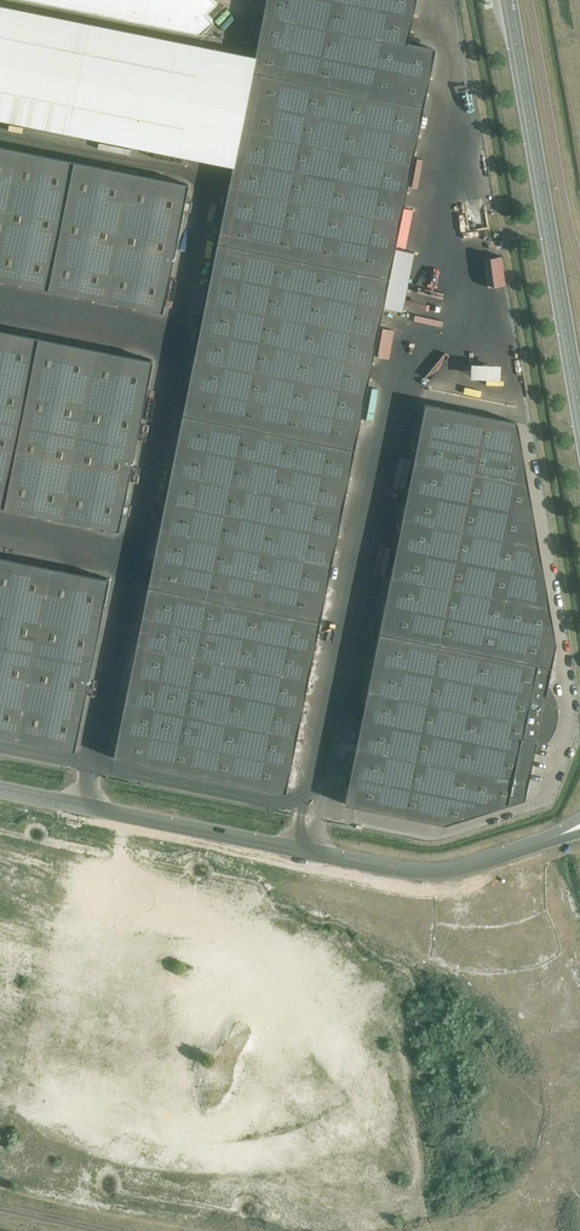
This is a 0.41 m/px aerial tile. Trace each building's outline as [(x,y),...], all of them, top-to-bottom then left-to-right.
[(200,33),(213,22),(205,13),(217,3),(214,0),(35,0),(200,33)] [(435,49),(407,43),(416,0),(266,0),(145,601),(148,602),(145,615),(143,615),(142,615),(145,616),(142,629),(140,629),(140,630),(142,630),(139,643),(137,643),(137,644),(139,644),(136,658),(134,657),(134,658),(136,659),(134,672),(131,672),(133,673),(131,686),(128,686),(128,687),(130,687),(128,700),(125,700),(125,701),(128,701),(125,715),(123,714),(122,715),(125,716),(122,729),(120,728),(120,729),(122,730),(119,743),(117,743),(114,758),(285,792),(435,49)] [(179,155),(201,46),(0,5),(0,119),(179,155)] [(74,161),(73,161),(73,164),(60,161),(60,159),(59,158),(59,161),(45,158),(46,156),(45,155),(44,158),(31,155),(32,153),(30,153),(30,155),(17,152),(17,150),(16,150),(16,152),(3,149),(3,147),(2,147),(2,149),(0,149),(0,278),(3,279),(2,281),(3,281),(4,279),(19,282),(19,284),(20,285),(20,282),(34,285),(33,287),(34,287),(35,285),(48,288),(47,290),(48,290),(74,161)] [(175,241),(177,228),(180,228),(180,227),(178,226),(180,213),(183,214),(183,213),(180,212),(183,199),(185,200),(186,198),(183,198),(186,185),(188,186),(188,184),(186,184),(186,185),(185,184),(185,186),(174,184),(174,182),(173,181),(173,184),(159,181),(160,179),(159,178),(158,181),(145,178),(146,176),(145,176),(144,178),(131,175),(131,173),(130,173),(130,175),(117,172),(117,170),(116,170),(116,172),(102,170),(103,167),(102,167),(101,169),(88,167),(89,164),(88,164),(87,166),(74,164),(74,161),(48,290),(49,290),(49,288),(63,291),(62,293),(63,293),(64,291),(77,294),(76,296),(77,296),(78,294),(93,297),(93,299),(94,299),(94,297),(105,299),(105,302),(106,302),(106,300),(117,302),(117,304),(118,304),(118,302),(134,305),(133,307),(134,308),(135,305),(148,308),(148,310),(149,310),(149,308),(160,310),(159,311),(160,312),(160,313),(163,313),(163,311),(161,311),(163,299),(165,299),(166,298),(163,298),(166,284),(168,285),(168,284),(166,283),(169,270),(171,271),(171,270),(169,269),(172,256),(174,257),(174,255),(172,255),(174,242),(177,242),(177,241),(175,241)] [(499,255),(504,284),(508,283),(503,255),(499,255)] [(39,337),(38,337),(37,339),(24,337),(25,334),(24,334),(23,336),(10,334),(10,331),(9,331),(9,334),(0,332),(0,505),(4,506),(3,508),(4,509),(39,337)] [(134,445),(136,432),(139,432),(139,431),(136,431),(139,417),(142,418),(142,417),(139,416),(142,403),(144,404),(145,403),(142,402),(145,389),(147,389),(148,388),(145,388),(148,375),(150,375),(150,374),(148,374),(150,362),(153,362),(153,360),(151,360),(151,361),(149,361),(149,362),(139,360),(139,357),(138,357),(138,359),(124,357),(125,354),(124,354),(123,357),(108,353),(109,351),(107,351),(107,353),(96,351),(96,349),(95,348),(95,351),(84,349),(84,346),(83,346),(83,348),(67,345),(68,343),(67,343),(66,345),(53,342),(54,340),(53,340),(52,342),(39,340),(39,337),(4,509),(5,509),(5,506),(19,509),(18,511),(19,512),(20,509),(33,512),(32,514),(33,514),(34,512),(49,515),(49,517),(50,518),(50,515),(61,518),(61,520),(62,520),(62,518),(73,520),(73,522),(74,523),(74,520),(90,523),(89,526),(90,526),(91,523),(104,526),(104,529),(105,529),(104,532),(116,534),(116,531),(119,532),(119,529),(117,529),(119,517),(121,517),(122,516),(119,516),(122,503),(124,503),(125,502),(122,502),(125,489),(127,489),(127,488),(125,487),(128,474),(130,475),(130,474),(128,473),(131,460),(133,461),(133,459),(131,459),(133,446),(136,446),(136,445),(134,445)] [(472,363),(471,377),(499,378),(500,364),(472,363)] [(556,643),(517,422),(425,404),(345,804),(445,824),(524,799),(535,747),(537,748),(546,741),(551,734),(554,727),(556,720),(557,712),(557,705),(555,697),(551,689),(550,687),(547,687),(556,643)] [(92,650),(95,650),(95,649),(93,649),(95,636),(98,636),(98,635),(95,635),(98,621),(100,622),(101,621),(98,620),(101,607),(103,608),(103,607),(101,606),(104,593),(106,593),(106,592),(104,592),(106,580),(109,581),(109,578),(107,578),(107,579),(105,579),(105,580),(95,578),(95,575),(94,575),(94,578),(80,575),(81,573),(80,572),(79,575),(64,572),(65,569),(63,569),(63,572),(52,569),(52,567),(51,567),(51,569),(40,567),(40,564),(39,564),(39,567),(23,564),(24,561),(23,561),(22,563),(9,561),(10,558),(9,558),(8,561),(0,559),(0,735),(75,750),(78,735),(75,734),(78,721),(80,722),(81,721),(78,720),(81,707),(83,707),(83,706),(81,706),(84,693),(86,693),(86,692),(84,692),(87,678),(89,679),(89,678),(87,677),(89,664),(92,665),(92,664),(90,663),(92,650)]
